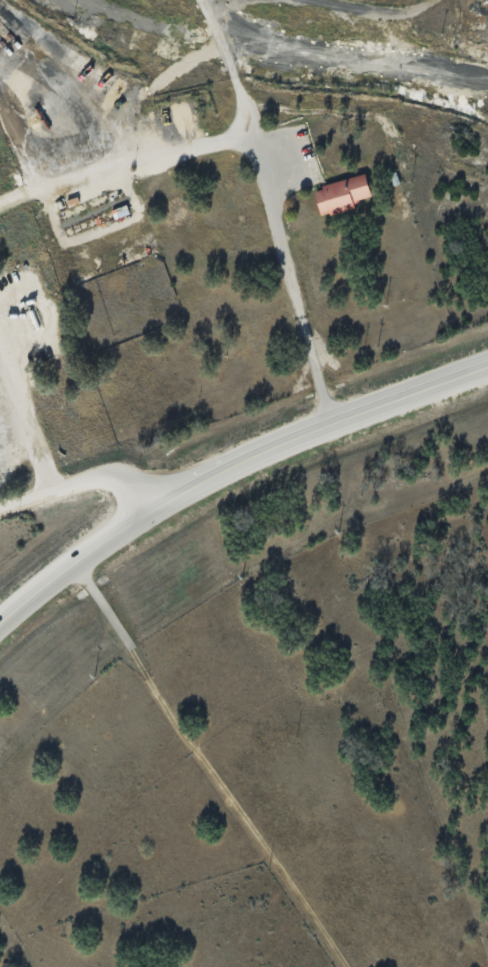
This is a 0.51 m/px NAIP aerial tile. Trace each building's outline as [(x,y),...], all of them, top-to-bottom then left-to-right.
[(314,186),(320,215),(355,208),(353,200),(372,196),(367,175),(314,186)]
